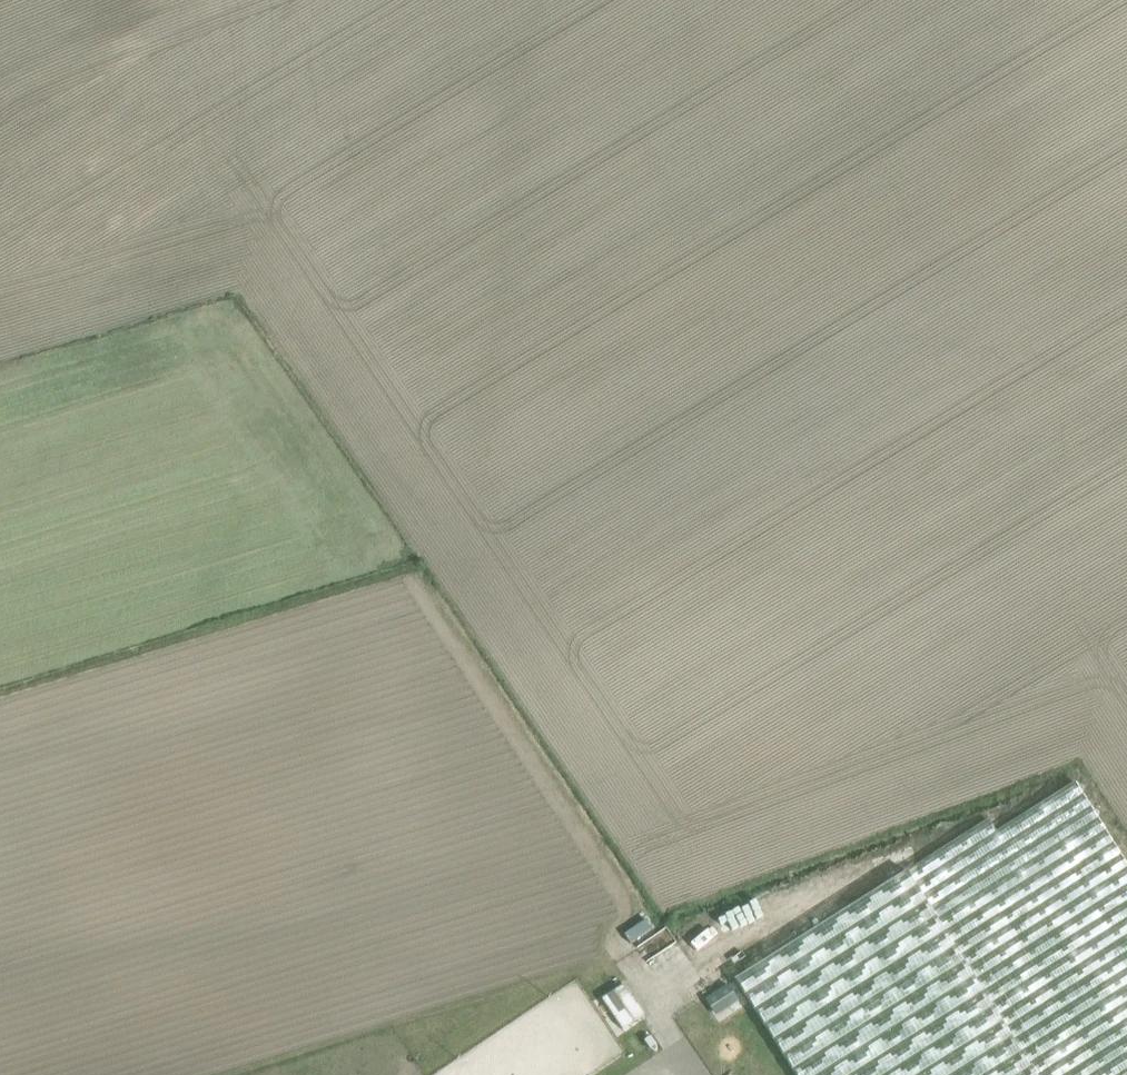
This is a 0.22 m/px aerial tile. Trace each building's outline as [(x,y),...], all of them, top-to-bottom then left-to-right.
[(904,868),(729,978),(790,1074),(1126,1074),(1126,863),(1090,805),(929,906),(904,868)] [(651,953),(673,945),(670,935),(647,943),(651,953)] [(718,976),(730,969),(721,954),(709,961),(718,976)]
